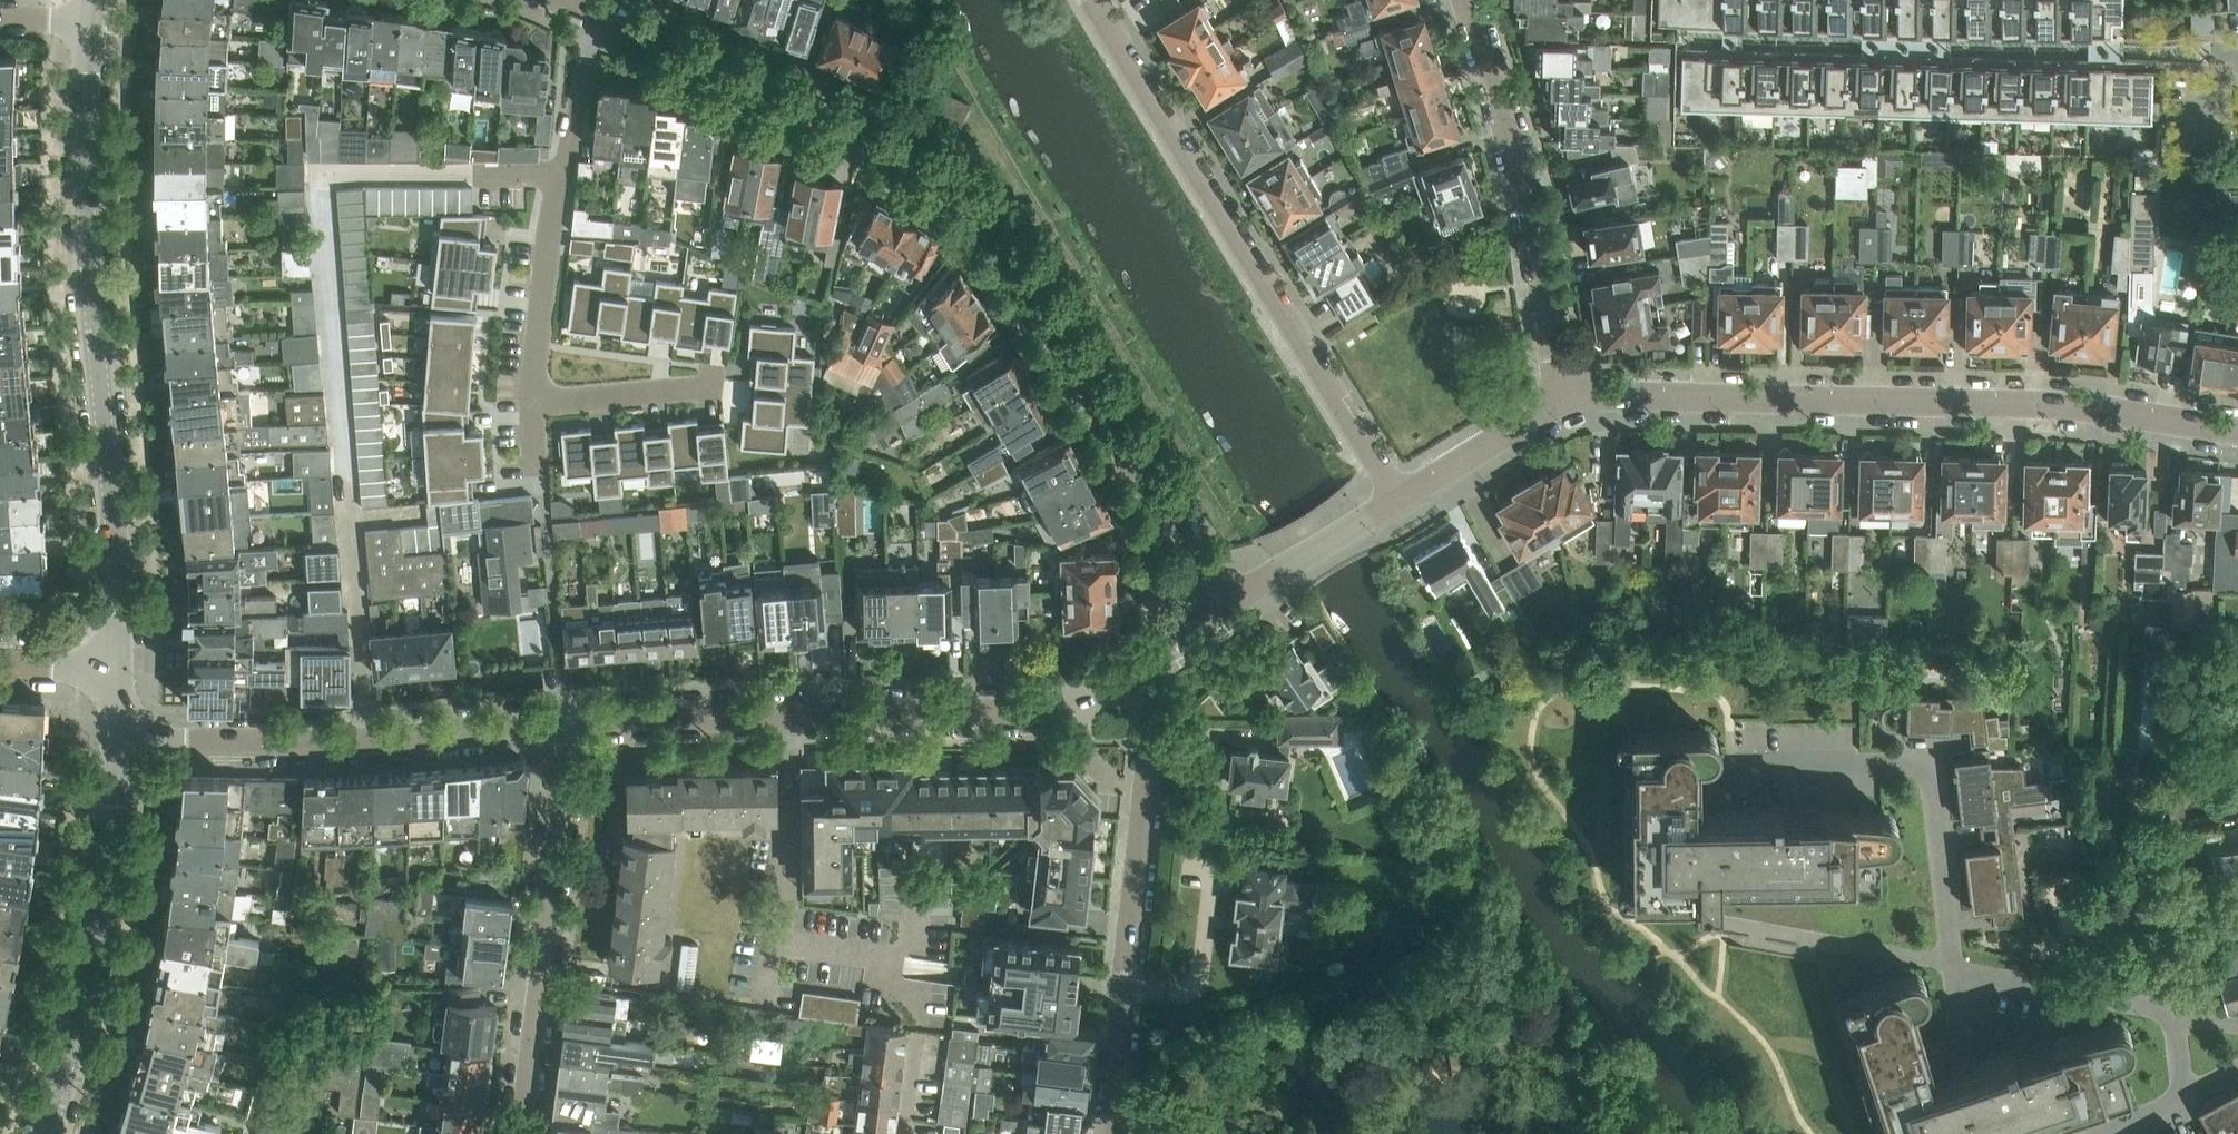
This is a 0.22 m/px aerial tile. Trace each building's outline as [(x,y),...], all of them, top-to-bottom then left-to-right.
[(265,0),(165,0),(164,3),(234,7),(234,8),(264,10),(265,0)] [(328,4),(328,0),(292,0),(289,57),(324,60),(328,4)] [(738,0),(710,0),(709,2),(709,5),(712,6),(713,10),(721,13),(725,10),(734,13),(738,0)] [(766,0),(738,0),(734,13),(733,17),(737,18),(739,23),(745,25),(749,22),(756,29),(766,0)] [(793,0),(766,0),(758,26),(756,29),(759,30),(760,34),(768,37),(773,34),(781,37),(793,0)] [(781,37),(780,41),(783,42),(785,46),(792,49),(797,45),(807,49),(824,0),(793,0),(781,37)] [(1161,24),(1177,50),(1215,27),(1206,11),(1211,8),(1206,0),(1182,0),(1187,9),(1161,24)] [(1331,30),(1333,33),(1333,34),(1344,31),(1372,22),(1396,15),(1392,5),(1407,0),(1350,0),(1345,2),(1351,24),(1331,30)] [(1514,2),(1516,2),(1516,10),(1519,10),(1583,11),(1583,9),(1591,9),(1591,0),(1514,0),(1514,2)] [(1646,0),(1634,0),(1634,11),(1646,11),(1646,0)] [(1724,0),(1658,0),(1658,24),(1723,26),(1724,0)] [(1760,0),(1724,0),(1723,26),(1759,27),(1760,0)] [(1794,0),(1760,0),(1759,27),(1794,28),(1794,0)] [(1829,0),(1794,0),(1794,28),(1828,29),(1829,0)] [(1863,0),(1829,0),(1828,29),(1863,30),(1863,0)] [(1898,0),(1863,0),(1863,30),(1897,31),(1898,0)] [(1934,0),(1898,0),(1897,31),(1933,32),(1934,0)] [(1969,0),(1934,0),(1933,32),(1968,33),(1969,0)] [(2003,0),(1969,0),(1968,33),(2002,34),(2003,0)] [(2038,0),(2003,0),(2002,34),(2038,35),(2038,0)] [(2073,0),(2038,0),(2038,35),(2072,36),(2073,0)] [(2123,0),(2073,0),(2072,36),(2112,37),(2112,23),(2122,24),(2123,0)] [(2197,12),(2216,13),(2216,0),(2197,0),(2197,12)] [(232,34),(234,8),(234,7),(164,3),(164,5),(160,8),(159,21),(162,24),(162,31),(229,33),(229,34),(232,34)] [(1270,9),(1277,21),(1287,15),(1282,3),(1270,9)] [(324,60),(323,70),(344,72),(344,70),(345,62),(344,62),(347,7),(328,4),(324,60)] [(371,73),(375,12),(364,10),(362,6),(353,4),(350,8),(347,7),(344,62),(345,62),(344,70),(371,73)] [(1583,22),(1583,11),(1519,10),(1519,18),(1525,18),(1525,34),(1578,35),(1579,22),(1583,22)] [(1645,37),(1646,11),(1634,11),(1633,37),(1645,37)] [(397,77),(401,16),(375,12),(371,73),(396,75),(396,77),(397,77)] [(866,32),(868,27),(838,13),(818,57),(819,62),(826,65),(831,64),(832,62),(849,70),(866,32)] [(423,81),(428,18),(401,14),(401,16),(397,77),(423,81)] [(450,85),(454,23),(454,22),(451,21),(450,17),(440,15),(437,19),(428,18),(423,81),(450,85)] [(1372,22),(1344,31),(1348,44),(1360,40),(1361,42),(1360,44),(1361,48),(1363,51),(1366,52),(1370,52),(1373,51),(1375,48),(1385,45),(1391,61),(1434,48),(1431,46),(1430,44),(1433,40),(1430,33),(1426,31),(1423,21),(1419,19),(1381,30),(1381,31),(1376,32),(1372,22)] [(476,91),(480,29),(454,23),(450,85),(450,87),(476,91)] [(899,42),(868,27),(866,32),(849,70),(879,84),(899,42)] [(1215,27),(1177,50),(1172,53),(1186,77),(1191,74),(1230,50),(1235,46),(1229,37),(1223,40),(1215,27)] [(503,96),(507,40),(507,34),(505,34),(503,29),(494,28),(491,31),(480,29),(476,91),(502,96),(503,96)] [(228,48),(229,34),(229,33),(162,31),(159,31),(157,50),(161,50),(160,58),(229,60),(241,60),(242,49),(228,48)] [(265,37),(263,61),(283,62),(285,38),(265,37)] [(1271,68),(1303,49),(1298,37),(1264,56),(1271,68)] [(521,104),(525,51),(525,45),(522,40),(507,40),(503,96),(502,96),(502,102),(521,104)] [(1530,44),(1529,56),(1535,56),(1535,67),(1543,67),(1596,67),(1611,68),(1611,62),(1609,62),(1610,42),(1588,41),(1577,42),(1577,41),(1536,40),(1536,44),(1530,44)] [(1381,94),(1440,75),(1437,65),(1440,61),(1437,54),(1433,52),(1432,51),(1434,48),(1391,61),(1396,79),(1378,85),(1381,94)] [(1277,78),(1308,61),(1303,49),(1271,68),(1277,78)] [(1238,64),(1230,50),(1191,74),(1207,99),(1226,87),(1245,75),(1243,72),(1249,70),(1255,64),(1250,57),(1238,64)] [(546,54),(525,51),(521,104),(545,107),(546,92),(547,92),(550,59),(546,54)] [(15,81),(19,82),(20,63),(16,63),(16,54),(0,53),(0,82),(15,81)] [(1735,111),(1737,58),(1682,57),(1680,110),(1735,111)] [(228,86),(229,60),(160,58),(157,58),(156,77),(159,77),(159,84),(226,86),(228,86)] [(1770,112),(1772,59),(1737,58),(1735,111),(1770,112)] [(1649,59),(1649,69),(1658,69),(1670,69),(1670,60),(1649,59)] [(1805,113),(1806,60),(1772,59),(1770,112),(1805,113)] [(1840,114),(1841,61),(1806,60),(1805,113),(1840,114)] [(1874,115),(1876,62),(1841,61),(1840,114),(1874,115)] [(1909,116),(1911,63),(1876,62),(1874,115),(1909,116)] [(1944,117),(1945,64),(1911,63),(1909,116),(1944,117)] [(1979,118),(1980,65),(1945,64),(1944,117),(1979,118)] [(2013,119),(2015,66),(1980,65),(1979,118),(2013,119)] [(2048,120),(2049,67),(2015,66),(2013,119),(2048,120)] [(1595,79),(1596,67),(1543,67),(1543,92),(1550,92),(1599,92),(1600,79),(1595,79)] [(2083,121),(2084,68),(2049,67),(2048,120),(2083,121)] [(2124,71),(2124,69),(2123,69),(2084,68),(2083,121),(2152,123),(2153,71),(2124,71)] [(1669,93),(1670,69),(1658,69),(1657,93),(1669,93)] [(1443,85),(1440,75),(1381,94),(1385,106),(1403,100),(1408,115),(1451,102),(1448,100),(1447,98),(1450,94),(1448,87),(1443,85)] [(1226,141),(1264,117),(1276,111),(1267,96),(1274,91),(1268,80),(1210,115),(1217,127),(1217,131),(1221,137),(1224,138),(1226,141)] [(15,81),(0,82),(0,108),(13,107),(15,81)] [(226,111),(226,86),(159,84),(155,84),(154,103),(159,103),(158,110),(226,111)] [(621,153),(627,92),(628,87),(606,84),(599,89),(593,151),(621,153)] [(943,90),(933,110),(935,111),(935,110),(959,122),(959,123),(960,123),(970,103),(968,103),(943,92),(944,91),(943,90)] [(649,163),(655,103),(656,98),(646,97),(647,94),(627,92),(621,153),(620,161),(648,163),(649,163)] [(1603,104),(1603,92),(1599,92),(1550,92),(1550,93),(1545,97),(1545,104),(1550,107),(1550,117),(1558,117),(1608,117),(1608,104),(1603,104)] [(1449,104),(1451,102),(1408,115),(1413,132),(1406,134),(1411,148),(1417,146),(1454,134),(1457,130),(1454,119),(1457,115),(1455,109),(1450,107),(1449,104)] [(678,175),(684,112),(684,111),(674,110),(675,105),(655,103),(649,163),(648,163),(648,173),(676,175),(678,175)] [(1332,110),(1330,104),(1317,112),(1325,124),(1336,117),(1332,110)] [(1343,106),(1336,108),(1332,110),(1336,117),(1339,122),(1348,118),(1343,106)] [(13,107),(0,108),(0,134),(14,133),(13,125),(18,121),(18,112),(13,109),(13,107)] [(1264,117),(1226,141),(1227,143),(1227,147),(1231,153),(1234,155),(1242,167),(1266,152),(1270,158),(1287,147),(1287,148),(1296,143),(1291,135),(1293,134),(1278,109),(1276,111),(1264,117)] [(225,137),(226,111),(158,110),(155,113),(154,126),(158,129),(157,136),(225,137)] [(676,175),(675,194),(706,198),(710,159),(723,160),(723,154),(726,132),(712,131),(712,126),(707,120),(694,118),(694,114),(684,112),(678,175),(676,175)] [(287,114),(288,136),(304,136),(303,114),(287,114)] [(1343,129),(1339,122),(1336,117),(1325,124),(1309,133),(1315,143),(1323,139),(1324,141),(1343,129)] [(1611,129),(1611,117),(1608,117),(1558,117),(1558,119),(1554,119),(1554,129),(1558,129),(1558,142),(1567,142),(1615,142),(1616,129),(1611,129)] [(1659,118),(1659,144),(1673,145),(1673,142),(1674,118),(1669,118),(1659,118)] [(473,125),(454,124),(453,139),(472,140),(473,125)] [(366,159),(368,135),(367,135),(368,128),(341,127),(340,158),(366,159)] [(232,137),(255,137),(255,132),(251,128),(232,129),(232,137)] [(420,161),(421,147),(420,147),(421,131),(393,128),(393,135),(394,135),(393,159),(419,160),(419,161),(420,161)] [(14,133),(0,134),(0,162),(14,161),(13,152),(18,152),(18,133),(14,133)] [(394,135),(393,135),(368,135),(366,159),(393,159),(394,135)] [(225,144),(225,137),(157,136),(154,136),(154,155),(157,155),(157,162),(225,162),(225,144)] [(288,137),(289,161),(305,160),(304,136),(288,137)] [(499,144),(500,144),(500,138),(473,136),(472,144),(473,144),(472,159),(498,159),(499,144)] [(1296,143),(1287,148),(1287,147),(1270,158),(1273,162),(1248,177),(1255,188),(1254,189),(1254,194),(1258,201),(1261,203),(1263,202),(1264,203),(1311,175),(1320,169),(1310,153),(1308,154),(1300,141),(1296,143)] [(1653,158),(1654,144),(1654,142),(1648,142),(1622,142),(1615,142),(1567,142),(1569,157),(1611,148),(1614,160),(1589,165),(1589,164),(1570,168),(1570,172),(1567,173),(1570,182),(1567,186),(1569,194),(1573,197),(1575,205),(1615,198),(1617,202),(1639,197),(1630,160),(1639,157),(1653,158)] [(542,144),(500,144),(499,144),(498,159),(499,159),(499,158),(541,159),(542,144)] [(745,215),(757,151),(753,151),(754,147),(740,144),(739,148),(735,147),(725,199),(726,199),(724,212),(745,215)] [(446,149),(421,147),(420,161),(446,162),(446,160),(446,149)] [(766,219),(778,155),(774,155),(775,151),(761,148),(760,152),(757,151),(745,215),(766,219)] [(1383,155),(1389,174),(1411,165),(1406,148),(1383,155)] [(463,151),(446,149),(446,160),(463,160),(463,151)] [(1862,153),(1862,164),(1835,164),(1836,194),(1867,194),(1867,184),(1878,184),(1878,153),(1862,153)] [(1423,172),(1420,173),(1428,196),(1475,180),(1471,166),(1466,164),(1464,164),(1462,156),(1423,170),(1423,172)] [(305,184),(305,160),(289,161),(277,161),(277,184),(305,184)] [(14,161),(0,162),(0,189),(14,187),(14,161)] [(225,186),(225,162),(157,162),(154,165),(154,177),(158,180),(158,188),(225,186)] [(1416,177),(1411,165),(1389,174),(1367,182),(1370,191),(1371,191),(1373,194),(1416,177)] [(2230,165),(2215,165),(2215,187),(2230,186),(2230,185),(2230,165)] [(808,243),(818,179),(814,178),(812,174),(802,172),(799,176),(796,175),(788,224),(776,222),(776,225),(775,227),(774,227),(770,251),(783,254),(786,239),(808,243)] [(1313,178),(1311,175),(1264,203),(1265,204),(1263,205),(1264,211),(1268,217),(1272,219),(1273,218),(1281,230),(1322,205),(1315,193),(1320,190),(1319,188),(1320,185),(1316,178),(1313,178)] [(840,183),(818,179),(808,243),(828,247),(825,261),(834,262),(840,235),(832,234),(840,183)] [(1480,193),(1475,180),(1428,196),(1437,220),(1440,218),(1441,221),(1480,207),(1477,198),(1478,198),(1480,193)] [(1366,183),(1354,190),(1359,198),(1370,191),(1367,182),(1366,183)] [(379,211),(379,184),(365,184),(365,211),(379,211)] [(392,211),(392,184),(379,184),(379,211),(392,211)] [(405,211),(405,184),(392,184),(392,211),(405,211)] [(419,211),(419,184),(405,184),(405,211),(419,211)] [(432,211),(432,184),(419,184),(419,211),(432,211)] [(446,211),(446,184),(432,184),(432,211),(446,211)] [(459,211),(459,184),(446,184),(446,211),(459,211)] [(472,211),(472,184),(459,184),(459,211),(472,211)] [(225,199),(225,186),(158,188),(154,188),(155,197),(158,197),(159,215),(222,212),(221,199),(225,199)] [(18,187),(14,187),(0,189),(0,215),(15,214),(15,203),(18,199),(18,187)] [(363,187),(337,189),(338,203),(364,200),(363,187)] [(2230,187),(2217,188),(2217,199),(2230,199),(2230,187)] [(307,210),(305,189),(280,189),(280,197),(267,198),(267,211),(280,211),(280,210),(307,210)] [(1330,197),(1329,205),(1347,194),(1344,189),(1340,189),(1337,189),(1334,191),(1331,193),(1330,197)] [(2131,220),(2130,268),(2154,269),(2156,191),(2132,190),(2131,220)] [(864,261),(893,209),(892,204),(882,199),(878,201),(869,196),(849,232),(851,232),(844,249),(864,261)] [(364,200),(338,203),(339,216),(365,214),(364,200)] [(588,209),(573,207),(571,231),(613,235),(614,220),(587,217),(588,209)] [(887,274),(916,222),(910,219),(911,217),(894,207),(893,209),(864,261),(887,274)] [(1301,263),(1348,235),(1335,213),(1333,209),(1286,238),(1294,251),(1293,254),(1296,260),(1300,261),(1301,263)] [(1887,209),(1877,209),(1876,225),(1877,225),(1876,260),(1892,261),(1893,226),(1888,226),(1887,209)] [(309,232),(307,210),(280,210),(280,211),(281,234),(309,232)] [(223,235),(222,212),(159,215),(157,215),(158,228),(156,228),(156,241),(158,241),(158,250),(160,250),(223,247),(223,248),(227,248),(227,235),(223,235)] [(15,214),(0,215),(0,242),(17,241),(16,233),(20,231),(19,217),(15,215),(15,214)] [(365,214),(339,216),(340,229),(366,227),(365,214)] [(495,266),(497,245),(479,243),(482,216),(487,216),(487,214),(441,214),(440,231),(433,231),(431,259),(495,266)] [(628,218),(615,217),(615,231),(627,231),(628,218)] [(426,238),(424,218),(398,220),(400,240),(426,238)] [(1643,238),(1640,220),(1581,228),(1583,246),(1589,245),(1590,256),(1604,253),(1605,256),(1645,250),(1643,238)] [(1729,221),(1727,221),(1711,220),(1710,234),(1709,234),(1709,251),(1709,278),(1710,278),(1709,295),(1709,301),(1720,301),(1719,337),(1725,337),(1724,347),(1749,347),(1750,281),(1752,281),(1752,273),(1734,273),(1734,262),(1727,261),(1729,221)] [(917,223),(916,222),(887,274),(912,288),(941,236),(933,232),(933,228),(921,221),(917,223)] [(1794,256),(1795,224),(1779,223),(1778,256),(1794,256)] [(770,251),(774,227),(764,224),(762,234),(759,249),(754,274),(764,279),(770,251)] [(1808,224),(1795,224),(1794,256),(1807,257),(1808,224)] [(1877,225),(1876,225),(1861,225),(1860,260),(1876,260),(1877,225)] [(366,227),(340,229),(341,243),(367,240),(366,227)] [(640,227),(639,243),(654,243),(654,238),(671,240),(672,230),(640,227)] [(1960,262),(1960,230),(1945,229),(1944,262),(1960,262)] [(1974,230),(1960,230),(1960,262),(1973,263),(1974,230)] [(2045,244),(2045,233),(2032,232),(2031,243),(2045,244)] [(2061,234),(2045,233),(2045,244),(2043,265),(2059,266),(2061,234)] [(1709,251),(1709,234),(1676,239),(1679,255),(1709,251)] [(1357,250),(1348,235),(1301,263),(1303,266),(1302,270),(1306,276),(1309,277),(1316,289),(1324,284),(1325,285),(1328,283),(1332,290),(1327,294),(1344,322),(1382,299),(1370,279),(1383,271),(1375,256),(1369,259),(1369,258),(1365,260),(1359,249),(1357,250)] [(1417,239),(1398,249),(1403,260),(1423,250),(1417,239)] [(367,240),(341,243),(342,256),(368,254),(367,240)] [(17,241),(0,242),(0,269),(18,267),(18,260),(21,259),(20,241),(17,241)] [(621,241),(619,257),(632,259),(634,243),(621,241)] [(722,245),(713,245),(712,254),(721,254),(722,245)] [(312,273),(310,246),(281,247),(282,274),(312,273)] [(223,261),(223,248),(223,247),(160,250),(161,276),(229,275),(228,262),(223,261)] [(1709,278),(1709,251),(1679,255),(1682,275),(1709,278)] [(368,254),(342,256),(343,269),(369,267),(368,254)] [(472,306),(475,285),(492,287),(495,266),(431,259),(427,288),(433,288),(431,305),(477,309),(477,307),(472,306)] [(928,326),(971,286),(960,270),(958,271),(953,263),(916,309),(908,317),(922,331),(928,326)] [(567,307),(565,321),(569,321),(568,329),(597,333),(598,324),(622,328),(623,328),(627,292),(629,292),(632,269),(604,265),(602,283),(574,279),(571,307),(567,307)] [(18,267),(0,269),(0,296),(19,294),(19,285),(22,282),(22,269),(18,267)] [(369,267),(343,269),(344,283),(370,281),(369,267)] [(1614,275),(1614,281),(1594,284),(1595,294),(1591,295),(1594,314),(1657,304),(1653,286),(1662,285),(1659,268),(1614,275)] [(2130,268),(2128,317),(2142,319),(2135,361),(2155,365),(2156,360),(2164,361),(2164,362),(2164,363),(2165,363),(2165,364),(2166,364),(2167,364),(2168,364),(2169,364),(2169,363),(2171,351),(2182,352),(2187,325),(2188,320),(2176,319),(2175,323),(2157,320),(2153,304),(2154,269),(2130,268)] [(1915,350),(1917,285),(1899,284),(1900,273),(1887,273),(1886,289),(1885,339),(1891,340),(1890,350),(1915,350)] [(230,301),(229,275),(161,276),(158,277),(159,286),(162,286),(164,304),(224,301),(230,301)] [(1832,343),(1833,277),(1816,276),(1815,285),(1803,285),(1801,348),(1814,348),(1814,342),(1832,343)] [(1864,278),(1833,277),(1832,343),(1849,343),(1849,348),(1863,348),(1864,286),(1864,278)] [(1999,281),(2000,281),(2000,280),(1980,279),(1979,288),(1969,288),(1968,351),(1981,351),(1981,346),(1998,346),(1999,281)] [(2000,280),(2000,281),(1999,281),(1998,346),(2016,347),(2016,351),(2028,352),(2029,306),(2035,307),(2036,280),(2000,279),(2000,280)] [(676,335),(681,294),(683,294),(684,283),(656,280),(654,295),(629,292),(627,292),(623,328),(622,328),(620,336),(650,340),(651,332),(675,335),(676,335)] [(370,281),(344,283),(345,296),(372,294),(370,281)] [(1780,282),(1752,281),(1750,281),(1749,347),(1774,348),(1774,338),(1779,338),(1780,282)] [(2230,298),(2232,283),(2220,281),(2218,296),(2230,298)] [(1946,285),(1917,285),(1915,350),(1940,351),(1941,341),(1945,341),(1946,285)] [(942,346),(984,305),(971,286),(928,326),(942,346)] [(675,335),(673,344),(703,348),(704,339),(728,342),(727,347),(729,347),(737,290),(709,287),(708,297),(683,294),(681,294),(676,335),(675,335)] [(315,299),(314,288),(291,290),(292,301),(314,299),(315,299)] [(875,297),(855,288),(850,301),(868,311),(875,297)] [(2079,357),(2084,301),(2067,300),(2068,292),(2055,291),(2050,344),(2055,345),(2054,355),(2079,357)] [(2084,301),(2079,357),(2104,359),(2105,350),(2112,351),(2117,296),(2085,293),(2084,301)] [(19,294),(0,296),(0,329),(22,327),(25,326),(24,308),(20,308),(19,294)] [(372,294),(345,296),(346,309),(373,307),(372,294)] [(1708,337),(1709,301),(1709,295),(1694,295),(1694,336),(1708,337)] [(315,299),(314,299),(292,301),(296,333),(318,332),(315,299)] [(226,324),(224,301),(164,304),(163,306),(162,308),(161,310),(161,312),(161,313),(161,314),(162,317),(163,318),(164,319),(165,321),(166,329),(165,330),(165,331),(164,332),(164,333),(164,335),(164,337),(165,338),(166,339),(168,339),(230,337),(234,336),(233,324),(226,324)] [(1660,320),(1657,304),(1594,314),(1597,332),(1593,338),(1594,341),(1599,344),(1623,340),(1624,345),(1653,340),(1670,340),(1667,321),(1660,320)] [(952,361),(998,329),(993,321),(994,321),(984,305),(942,346),(952,361)] [(880,365),(882,364),(877,362),(850,349),(858,332),(859,330),(860,330),(867,317),(844,307),(842,326),(846,328),(846,329),(829,365),(863,381),(860,387),(882,397),(890,411),(896,408),(903,404),(892,385),(880,365)] [(871,310),(867,317),(860,330),(859,330),(858,332),(850,349),(877,362),(885,345),(895,322),(871,310)] [(474,339),(476,315),(431,312),(429,335),(474,339)] [(374,318),(347,320),(348,334),(375,331),(374,318)] [(389,319),(380,320),(381,333),(391,332),(389,319)] [(812,390),(814,356),(793,355),(795,327),(750,324),(748,353),(757,354),(755,379),(780,381),(780,388),(812,390)] [(2217,384),(2225,329),(2195,324),(2186,379),(2217,384)] [(22,327),(0,329),(0,355),(24,352),(28,350),(27,337),(23,334),(22,327)] [(2225,329),(2217,384),(2237,387),(2237,332),(2225,329)] [(375,331),(348,334),(349,347),(376,345),(375,331)] [(321,359),(318,332),(296,333),(281,334),(284,362),(293,361),(321,359)] [(391,332),(381,333),(382,347),(392,346),(391,332)] [(472,361),(474,339),(429,335),(427,358),(472,361)] [(231,350),(230,337),(168,339),(169,357),(166,358),(167,366),(171,366),(232,363),(253,362),(253,348),(231,350)] [(376,345),(349,347),(350,360),(377,358),(376,345)] [(885,345),(877,362),(882,364),(896,353),(885,345)] [(24,352),(0,355),(0,381),(27,379),(30,378),(29,360),(25,360),(24,352)] [(896,353),(882,364),(880,365),(892,385),(909,371),(910,371),(896,353)] [(976,407),(1027,375),(1029,373),(1029,368),(1023,358),(1018,356),(1006,363),(1003,357),(996,354),(969,371),(975,382),(964,388),(976,407)] [(392,355),(383,356),(384,369),(393,369),(392,355)] [(377,358),(350,360),(351,374),(378,371),(377,358)] [(427,358),(425,381),(471,384),(472,361),(427,358)] [(321,359),(293,361),(295,387),(324,386),(321,359)] [(234,377),(232,363),(171,366),(172,384),(168,384),(169,394),(173,393),(239,390),(238,377),(234,377)] [(378,371),(351,374),(352,387),(379,385),(378,371)] [(921,391),(909,372),(909,371),(892,385),(903,404),(921,393),(921,391)] [(997,426),(1042,398),(1027,375),(976,407),(989,428),(996,424),(997,426)] [(954,395),(944,379),(944,378),(921,391),(921,393),(903,404),(896,408),(903,426),(908,438),(925,431),(918,414),(926,411),(954,395)] [(27,379),(0,381),(0,407),(29,404),(29,399),(32,396),(31,386),(27,383),(27,379)] [(809,424),(812,390),(780,388),(780,381),(755,379),(752,417),(743,417),(741,446),(786,450),(788,423),(809,424)] [(424,403),(424,404),(464,406),(463,407),(469,408),(471,384),(425,381),(424,403)] [(379,385),(352,387),(353,400),(380,398),(379,388),(379,385)] [(388,387),(379,388),(380,398),(380,402),(389,401),(388,387)] [(248,390),(239,390),(173,393),(173,394),(170,408),(171,427),(175,428),(250,424),(248,390)] [(327,421),(324,391),(286,393),(289,422),(327,421)] [(1044,397),(1042,398),(997,426),(1005,440),(968,462),(974,472),(1001,457),(1016,449),(1032,439),(1045,432),(1044,426),(1042,423),(1054,415),(1055,408),(1049,399),(1044,397)] [(380,398),(353,400),(354,413),(381,411),(380,402),(380,398)] [(484,451),(483,430),(465,431),(463,407),(464,406),(424,404),(424,403),(422,403),(424,426),(425,454),(484,451)] [(29,404),(0,407),(0,434),(32,431),(32,430),(35,428),(34,416),(30,413),(29,404)] [(381,411),(354,413),(355,427),(382,425),(381,411)] [(729,477),(724,420),(721,420),(722,425),(698,427),(698,418),(668,421),(668,430),(670,430),(673,466),(674,466),(699,464),(700,479),(729,477)] [(330,441),(327,421),(289,422),(250,424),(175,428),(177,429),(178,440),(176,441),(174,443),(175,452),(176,454),(178,454),(179,454),(179,456),(242,452),(241,444),(330,441)] [(644,423),(615,426),(615,435),(617,434),(620,476),(621,476),(647,474),(648,484),(676,482),(674,466),(673,466),(670,430),(668,430),(645,432),(644,423)] [(382,425),(355,427),(356,440),(383,438),(382,425)] [(562,438),(558,438),(560,453),(563,453),(565,476),(593,473),(595,496),(623,493),(621,476),(620,476),(617,434),(615,435),(592,437),(591,428),(561,431),(562,438)] [(32,431),(0,434),(0,461),(35,458),(35,457),(38,455),(37,442),(33,440),(32,431)] [(383,438),(356,440),(357,453),(384,451),(383,438)] [(1035,488),(1082,465),(1081,463),(1084,459),(1077,448),(1073,448),(1067,438),(1020,462),(1035,488)] [(331,447),(294,449),(295,474),(332,472),(331,447)] [(1808,511),(1810,454),(1790,453),(1790,452),(1790,451),(1789,450),(1788,449),(1787,448),(1785,448),(1784,448),(1782,449),(1781,449),(1780,451),(1780,452),(1779,465),(1778,465),(1778,510),(1808,511)] [(1647,509),(1649,449),(1633,449),(1633,452),(1617,452),(1616,518),(1610,518),(1609,541),(1609,561),(1619,561),(1620,542),(1630,542),(1632,509),(1647,509)] [(1678,511),(1680,454),(1665,454),(1665,450),(1649,449),(1647,509),(1665,510),(1665,519),(1667,519),(1666,555),(1682,555),(1683,524),(1681,524),(1682,511),(1678,511)] [(1725,523),(1727,451),(1696,450),(1695,492),(1687,491),(1686,511),(1682,511),(1681,524),(1683,524),(1700,525),(1700,523),(1725,523)] [(1890,516),(1892,456),(1872,455),(1872,454),(1872,453),(1871,452),(1871,451),(1870,451),(1869,450),(1868,450),(1866,450),(1864,450),(1863,451),(1862,453),(1861,454),(1861,455),(1860,516),(1890,516)] [(384,451),(357,453),(359,467),(385,465),(384,451)] [(469,497),(467,474),(486,472),(484,451),(425,454),(428,502),(438,501),(451,500),(451,498),(455,498),(469,497)] [(1758,452),(1727,451),(1725,523),(1749,524),(1749,515),(1757,515),(1758,452)] [(1922,471),(1922,457),(1922,456),(1922,455),(1921,454),(1921,453),(1920,452),(1919,451),(1918,451),(1917,451),(1915,451),(1914,451),(1913,451),(1912,452),(1911,453),(1911,454),(1910,455),(1910,456),(1892,456),(1890,516),(1910,516),(1910,513),(1922,513),(1923,471),(1922,471)] [(243,465),(242,452),(179,456),(179,458),(176,458),(178,471),(181,471),(181,482),(248,479),(247,465),(243,465)] [(1828,454),(1810,454),(1808,511),(1839,512),(1840,468),(1839,468),(1839,453),(1828,453),(1828,454)] [(1972,515),(1971,526),(2001,527),(2003,459),(2002,457),(2001,456),(2000,455),(1998,454),(1997,454),(1995,454),(1993,455),(1992,456),(1991,457),(1990,459),(1973,458),(1972,515)] [(1972,515),(1973,458),(1955,458),(1955,456),(1943,456),(1943,470),(1942,470),(1941,498),(1937,498),(1936,535),(1931,535),(1930,568),(1943,568),(1944,536),(1951,536),(1951,514),(1972,515)] [(1009,471),(1001,457),(974,472),(981,485),(1009,471)] [(35,458),(0,461),(0,487),(37,484),(36,475),(40,475),(38,459),(35,460),(35,458)] [(2054,531),(2055,461),(2024,460),(2023,522),(2032,522),(2032,531),(2054,531)] [(2095,519),(2096,500),(2086,500),(2086,461),(2055,461),(2054,531),(2054,539),(2081,540),(2081,534),(2096,535),(2096,519),(2095,519)] [(2108,501),(2096,500),(2095,519),(2096,519),(2125,519),(2125,525),(2126,525),(2126,535),(2143,536),(2143,526),(2144,526),(2145,470),(2130,470),(2130,466),(2127,466),(2127,462),(2112,462),(2112,466),(2109,466),(2108,501)] [(1544,473),(1529,482),(1562,538),(1594,518),(1591,512),(1594,510),(1575,477),(1577,476),(1579,470),(1576,466),(1570,464),(1551,476),(1550,474),(1546,476),(1544,473)] [(385,465),(359,467),(360,480),(386,478),(385,465)] [(1096,490),(1082,465),(1035,488),(1019,496),(1033,520),(1048,513),(1096,490)] [(2219,509),(2219,472),(2203,472),(2203,471),(2180,470),(2179,496),(2172,496),(2171,519),(2174,519),(2174,522),(2191,523),(2191,520),(2200,521),(2199,524),(2216,524),(2217,509),(2219,509)] [(749,472),(729,474),(729,477),(731,498),(748,497),(751,496),(749,472)] [(386,478),(360,480),(361,493),(387,491),(386,478)] [(251,515),(251,514),(249,487),(248,479),(181,482),(178,482),(179,489),(183,491),(183,501),(180,505),(181,512),(185,517),(185,519),(251,515)] [(1562,538),(1529,482),(1514,491),(1517,495),(1498,507),(1505,518),(1501,520),(1519,552),(1523,550),(1528,558),(1499,576),(1513,599),(1516,598),(1543,581),(1529,558),(1547,547),(1562,544),(1559,539),(1562,538)] [(887,509),(887,494),(840,483),(837,498),(887,509)] [(37,484),(0,487),(0,513),(40,510),(39,502),(42,500),(41,487),(37,485),(37,484)] [(828,489),(812,490),(814,507),(815,524),(837,523),(837,498),(836,488),(828,489)] [(1096,490),(1048,513),(1062,539),(1062,544),(1081,539),(1081,531),(1112,518),(1104,505),(1107,501),(1101,490),(1096,490)] [(387,491),(361,493),(362,507),(388,505),(387,491)] [(333,492),(311,493),(312,511),(334,511),(333,492)] [(480,552),(486,608),(520,605),(516,559),(531,558),(528,519),(523,519),(521,494),(451,500),(438,501),(438,503),(441,527),(453,526),(480,524),(487,524),(490,551),(480,552)] [(750,508),(748,497),(731,498),(720,500),(721,511),(750,508)] [(711,501),(689,502),(690,514),(711,513),(711,501)] [(426,504),(428,525),(430,552),(443,550),(441,527),(438,503),(426,504)] [(2219,509),(2217,509),(2216,524),(2215,555),(2237,556),(2237,511),(2219,509)] [(40,510),(0,513),(0,540),(46,536),(44,518),(41,518),(40,510)] [(314,543),(338,542),(334,511),(312,511),(314,543)] [(646,513),(632,514),(633,530),(647,528),(646,513)] [(252,526),(251,515),(185,519),(186,530),(184,530),(183,532),(183,541),(183,542),(184,543),(185,543),(186,543),(187,543),(187,546),(249,543),(248,527),(252,526)] [(621,515),(607,516),(608,531),(622,530),(621,515)] [(608,532),(607,516),(581,518),(581,519),(582,534),(608,532)] [(1609,541),(1610,518),(1598,517),(1596,541),(1609,541)] [(581,519),(581,518),(554,520),(555,537),(582,534),(581,519)] [(430,552),(428,525),(415,526),(417,553),(430,552)] [(417,553),(415,526),(402,528),(405,554),(417,553)] [(987,526),(958,531),(959,538),(963,538),(987,540),(987,526)] [(452,590),(448,550),(443,550),(430,552),(417,553),(405,554),(402,528),(366,531),(368,557),(370,573),(372,597),(452,590)] [(1765,565),(1766,530),(1751,529),(1750,565),(1765,565)] [(1508,639),(1537,640),(1541,640),(1516,598),(1513,599),(1499,576),(1490,581),(1460,530),(1450,536),(1448,535),(1443,538),(1443,541),(1415,557),(1435,590),(1448,582),(1451,587),(1470,577),(1492,611),(1508,639)] [(1783,530),(1766,530),(1765,565),(1783,566),(1783,530)] [(2180,531),(2166,531),(2166,534),(2165,551),(2164,551),(2164,565),(2168,565),(2169,587),(2171,587),(2186,588),(2188,562),(2192,562),(2193,543),(2189,543),(2189,542),(2180,541),(2180,531)] [(1848,567),(1848,533),(1834,533),(1833,566),(1848,567)] [(1864,533),(1848,533),(1848,567),(1863,567),(1864,533)] [(1930,568),(1931,535),(1914,534),(1913,567),(1930,568)] [(46,536),(0,540),(0,561),(45,560),(48,558),(47,545),(43,544),(42,538),(46,537),(46,536)] [(949,577),(963,577),(964,577),(963,556),(963,538),(959,538),(940,536),(940,560),(940,572),(937,571),(937,582),(918,582),(919,631),(923,636),(935,636),(939,630),(950,630),(949,582),(949,577)] [(2010,571),(2012,536),(1998,536),(1997,571),(2010,571)] [(2030,536),(2012,536),(2010,571),(2012,572),(2012,581),(2025,582),(2026,572),(2029,572),(2030,536)] [(1114,554),(1082,555),(1081,539),(1062,544),(1063,571),(1058,571),(1059,590),(1115,589),(1115,573),(1116,573),(1119,568),(1119,561),(1114,557),(1114,554)] [(340,576),(338,542),(314,543),(306,543),(309,578),(340,576)] [(187,550),(189,583),(242,581),(241,580),(252,580),(258,579),(257,564),(276,563),(275,546),(187,550)] [(2164,565),(2164,551),(2136,550),(2134,586),(2142,586),(2142,592),(2140,592),(2140,596),(2170,597),(2171,587),(2169,587),(2168,565),(2164,565)] [(2215,555),(2213,588),(2237,588),(2237,556),(2215,555)] [(974,577),(973,556),(963,556),(964,577),(963,577),(963,598),(965,598),(965,616),(976,615),(976,630),(981,635),(996,635),(995,576),(974,577)] [(818,557),(783,561),(786,589),(790,637),(795,643),(808,642),(811,636),(826,634),(823,612),(841,610),(839,570),(820,572),(818,557)] [(45,560),(0,561),(0,583),(50,583),(49,566),(45,566),(45,560)] [(724,568),(723,568),(729,631),(755,627),(752,584),(750,560),(723,563),(724,568)] [(729,631),(723,568),(712,569),(713,574),(699,575),(704,634),(729,631)] [(890,631),(889,572),(857,572),(858,631),(869,631),(874,637),(886,637),(890,631)] [(919,631),(918,582),(900,582),(900,572),(889,572),(890,631),(919,630),(919,631)] [(1029,612),(1029,592),(1028,575),(995,576),(996,635),(1012,635),(1016,628),(1016,612),(1029,612)] [(340,576),(309,578),(311,610),(327,610),(342,610),(340,576)] [(597,578),(587,579),(589,602),(590,620),(589,620),(592,657),(604,656),(606,659),(615,658),(616,655),(619,655),(614,600),(599,601),(597,578)] [(242,596),(242,581),(189,583),(190,614),(278,612),(278,611),(277,595),(242,596)] [(790,637),(786,589),(759,592),(761,626),(760,626),(761,640),(790,637)] [(1116,606),(1115,589),(1059,590),(1060,608),(1065,607),(1065,625),(1098,624),(1098,626),(1103,630),(1107,630),(1116,626),(1116,623),(1117,623),(1117,606),(1116,606)] [(2172,626),(2196,625),(2196,612),(2189,612),(2189,590),(2171,590),(2172,626)] [(1040,592),(1029,592),(1029,612),(1040,612),(1040,592)] [(693,593),(666,595),(671,651),(673,650),(675,653),(684,652),(686,649),(698,648),(693,593)] [(671,651),(666,595),(640,598),(645,653),(647,653),(649,655),(658,654),(660,652),(671,651)] [(645,653),(640,598),(614,600),(619,655),(645,653)] [(452,601),(443,602),(444,616),(454,616),(452,601)] [(379,613),(378,602),(369,602),(370,613),(379,613)] [(592,657),(589,620),(590,620),(589,602),(561,605),(563,623),(566,660),(578,659),(580,661),(589,660),(591,658),(592,657)] [(422,603),(413,604),(414,618),(423,618),(422,603)] [(348,630),(348,610),(342,610),(327,610),(311,610),(278,611),(278,612),(190,614),(189,641),(193,641),(193,647),(254,647),(254,630),(340,630),(340,646),(349,646),(348,630)] [(2090,613),(2090,623),(2114,623),(2114,613),(2090,613)] [(1848,614),(1847,645),(1887,645),(1888,615),(1848,614)] [(451,627),(424,629),(428,670),(432,670),(436,673),(441,673),(444,669),(454,668),(451,627)] [(428,670),(424,629),(399,631),(402,672),(407,672),(410,675),(415,675),(418,671),(428,670)] [(402,672),(399,631),(373,634),(376,674),(386,673),(390,677),(395,676),(398,672),(402,672)] [(1813,634),(1812,644),(1834,644),(1835,634),(1813,634)] [(254,661),(254,678),(302,679),(302,705),(350,706),(350,701),(350,646),(349,646),(340,646),(286,646),(286,661),(254,661)] [(254,661),(254,647),(193,647),(193,654),(189,653),(189,677),(251,678),(254,678),(254,661)] [(1310,656),(1302,661),(1293,647),(1282,653),(1281,651),(1275,649),(1265,655),(1263,661),(1278,686),(1272,690),(1270,694),(1275,702),(1279,703),(1290,697),(1294,702),(1326,680),(1310,656)] [(251,706),(251,678),(189,677),(188,705),(251,706)] [(1971,696),(1907,693),(1906,704),(1893,703),(1891,703),(1889,704),(1886,705),(1884,706),(1883,708),(1882,710),(1881,713),(1880,715),(1881,717),(1881,720),(1882,722),(1884,724),(1886,725),(1888,726),(1890,727),(1893,727),(1901,728),(1901,731),(1907,731),(1907,728),(1937,729),(1949,730),(1951,730),(1951,729),(1955,729),(1971,728),(1973,743),(1987,741),(1986,735),(1985,725),(1999,723),(1998,713),(1984,715),(1983,702),(1971,702),(1971,696)] [(45,703),(0,699),(0,724),(44,726),(45,703)] [(1279,713),(1278,742),(1344,742),(1344,713),(1279,713)] [(1985,725),(1986,735),(2000,733),(1999,723),(1985,725)] [(44,730),(44,726),(0,724),(0,751),(43,754),(44,730)] [(1878,729),(1706,731),(1703,731),(1635,731),(1623,731),(1624,894),(1636,894),(1697,893),(1794,891),(1816,961),(1873,1133),(2045,1133),(2134,1105),(2127,1085),(2117,1055),(2092,978),(2070,977),(2013,995),(2004,968),(1928,992),(1926,986),(1925,984),(1924,981),(1879,841),(1878,729)] [(1234,749),(1230,782),(1244,783),(1242,793),(1263,795),(1264,786),(1286,789),(1290,757),(1260,753),(1260,749),(1256,745),(1252,744),(1248,748),(1248,751),(1234,749)] [(1989,765),(1987,746),(1973,748),(1975,757),(1953,760),(1954,767),(1951,768),(1954,791),(2024,783),(2024,781),(2022,765),(1989,765)] [(43,754),(0,751),(0,778),(41,781),(42,772),(46,770),(46,763),(43,758),(43,754)] [(523,826),(529,781),(531,765),(524,759),(506,762),(500,831),(500,837),(506,837),(512,830),(513,825),(523,826)] [(500,831),(506,762),(482,766),(480,828),(481,828),(481,826),(491,826),(491,831),(500,831)] [(833,767),(803,767),(804,880),(818,879),(818,881),(852,880),(851,824),(1031,821),(1043,829),(1034,914),(1064,917),(1064,912),(1083,914),(1083,908),(1087,908),(1091,881),(1086,881),(1095,799),(1097,797),(1091,791),(1094,787),(1081,775),(1078,779),(1073,773),(1072,775),(1007,775),(1007,771),(992,771),(992,775),(949,775),(949,771),(934,771),(934,775),(913,775),(913,767),(911,767),(906,762),(895,762),(891,767),(851,767),(846,762),(837,762),(833,767)] [(480,828),(482,766),(447,770),(444,832),(445,832),(445,831),(480,828)] [(730,768),(710,768),(711,773),(698,773),(698,768),(679,768),(679,779),(661,779),(661,774),(647,774),(647,779),(630,780),(630,778),(628,778),(629,819),(634,819),(632,835),(626,834),(623,854),(628,854),(626,867),(621,866),(619,885),(624,886),(622,898),(617,898),(615,917),(620,918),(618,930),(613,930),(611,949),(616,950),(614,963),(613,963),(613,964),(659,970),(661,958),(670,959),(672,938),(663,937),(676,841),(672,840),(672,818),(743,817),(743,827),(765,826),(765,817),(777,817),(776,771),(775,771),(775,772),(758,772),(758,767),(743,768),(743,772),(730,772),(730,768)] [(444,832),(447,770),(423,772),(411,773),(409,836),(410,836),(410,834),(444,832)] [(409,836),(411,773),(376,775),(373,837),(409,836)] [(373,837),(376,775),(340,776),(337,838),(373,837)] [(298,808),(300,778),(185,776),(182,804),(245,807),(245,805),(298,808)] [(337,838),(340,776),(304,778),(302,840),(337,838)] [(41,781),(0,778),(0,805),(38,809),(41,781)] [(2024,783),(1954,791),(1957,815),(1960,814),(1960,820),(1981,818),(1982,827),(1994,826),(1995,831),(2013,829),(2011,804),(2050,799),(2047,779),(2024,781),(2024,783)] [(2184,802),(2171,802),(2173,824),(2185,823),(2185,816),(2184,802)] [(241,835),(245,807),(182,804),(181,812),(177,815),(177,823),(180,828),(180,831),(241,835)] [(38,809),(0,805),(0,832),(39,836),(40,829),(37,828),(38,809)] [(2224,845),(2219,822),(2167,829),(2157,869),(2207,864),(2237,858),(2237,842),(2224,845)] [(2019,873),(2013,829),(1995,831),(1996,837),(1984,838),(1985,847),(1964,850),(1965,855),(1962,856),(1964,879),(2019,873)] [(238,864),(241,835),(180,831),(177,858),(238,864)] [(39,836),(0,832),(0,859),(31,863),(32,858),(36,852),(39,836)] [(293,869),(297,838),(280,836),(276,866),(293,869)] [(333,890),(336,855),(327,855),(325,876),(328,876),(326,890),(333,890)] [(235,891),(238,864),(177,858),(177,860),(174,862),(172,871),(174,874),(174,885),(235,891)] [(2207,864),(2210,885),(2237,881),(2237,858),(2207,864)] [(31,863),(0,859),(0,888),(28,892),(29,883),(33,880),(34,872),(31,866),(31,863)] [(951,864),(937,865),(938,874),(951,873),(951,864)] [(892,865),(879,865),(879,874),(893,874),(892,865)] [(289,895),(293,869),(276,866),(273,893),(279,894),(289,895)] [(1318,910),(1321,884),(1284,880),(1285,870),(1245,866),(1242,893),(1237,893),(1235,911),(1239,912),(1237,937),(1232,936),(1230,954),(1275,959),(1276,955),(1279,955),(1281,940),(1278,939),(1281,906),(1318,910)] [(963,899),(961,923),(977,925),(979,907),(995,909),(998,869),(963,899)] [(2024,923),(2019,873),(1964,879),(1967,903),(1970,902),(1971,910),(1992,908),(1994,926),(2024,923)] [(478,890),(480,879),(460,877),(458,887),(478,890)] [(495,892),(497,881),(480,879),(478,890),(495,892)] [(972,879),(951,880),(951,898),(972,879)] [(513,894),(514,883),(497,881),(495,892),(513,894)] [(232,917),(235,891),(174,885),(171,910),(170,911),(232,917)] [(432,914),(434,889),(420,887),(417,912),(432,914)] [(28,892),(0,888),(0,915),(26,919),(29,905),(26,905),(28,892)] [(510,925),(513,900),(457,893),(454,917),(510,925)] [(286,920),(289,895),(279,894),(277,919),(286,920)] [(403,924),(405,900),(370,897),(370,901),(369,916),(368,920),(368,921),(383,922),(403,924)] [(331,909),(331,912),(356,917),(357,902),(333,900),(331,909)] [(369,916),(370,901),(362,900),(360,918),(368,920),(369,916)] [(331,912),(331,909),(300,907),(300,914),(330,917),(331,912)] [(230,933),(232,917),(170,911),(166,914),(164,924),(167,928),(164,943),(226,954),(226,953),(257,958),(259,948),(260,939),(230,933)] [(26,919),(0,915),(0,943),(19,947),(23,922),(24,922),(23,921),(26,921),(26,919)] [(506,949),(510,925),(454,917),(451,942),(451,944),(506,949)] [(368,921),(367,932),(382,934),(383,922),(368,921)] [(407,936),(408,925),(403,924),(383,922),(382,934),(407,936)] [(970,934),(961,1013),(1035,1022),(1075,1026),(1075,1024),(1078,994),(1074,993),(1079,945),(1035,940),(1035,941),(970,934)] [(503,973),(506,949),(451,944),(451,942),(427,940),(426,954),(449,957),(446,981),(485,981),(486,972),(503,973)] [(19,947),(0,943),(0,972),(12,974),(13,973),(18,966),(20,956),(17,956),(18,952),(19,947)] [(221,984),(226,954),(164,943),(159,972),(221,984)] [(275,950),(259,948),(257,958),(273,961),(275,950)] [(581,964),(580,974),(594,976),(596,967),(581,964)] [(12,974),(0,972),(0,1000),(7,1001),(11,983),(15,984),(16,975),(12,974)] [(215,1013),(221,984),(159,972),(153,999),(215,1014),(215,1013)] [(2223,980),(2232,1011),(2237,1009),(2237,976),(2223,980)] [(491,1048),(497,1006),(477,1003),(479,987),(445,986),(443,1000),(448,1001),(446,1019),(437,1018),(434,1022),(433,1031),(435,1035),(443,1036),(443,1042),(491,1048)] [(630,995),(570,988),(570,989),(569,989),(568,993),(569,993),(567,1011),(627,1018),(630,995)] [(816,1017),(820,992),(803,989),(799,1015),(816,1017)] [(833,1020),(836,994),(820,992),(816,1017),(833,1020)] [(844,1021),(848,996),(836,994),(833,1020),(844,1021)] [(848,996),(844,1021),(849,1022),(857,1023),(860,998),(848,996)] [(223,1029),(226,1017),(226,1015),(215,1013),(215,1014),(153,999),(149,1025),(147,1030),(207,1046),(207,1045),(213,1046),(217,1027),(223,1029)] [(625,1040),(625,1039),(627,1018),(567,1011),(565,1026),(564,1026),(563,1031),(565,1031),(564,1032),(625,1040)] [(784,1014),(781,1036),(802,1039),(805,1017),(784,1014)] [(650,1019),(648,1029),(665,1031),(665,1032),(684,1035),(686,1025),(666,1022),(666,1021),(650,1019)] [(904,1057),(907,1029),(857,1023),(849,1022),(848,1029),(867,1032),(865,1052),(904,1057)] [(1029,1044),(1028,1046),(1031,1046),(1040,1047),(1094,1054),(1096,1027),(1075,1024),(1075,1026),(1035,1022),(1033,1044),(1029,1044)] [(965,1037),(966,1028),(953,1026),(952,1035),(965,1037)] [(147,1030),(140,1058),(209,1077),(213,1063),(217,1049),(207,1046),(147,1030)] [(673,1060),(675,1047),(675,1046),(625,1039),(625,1040),(564,1032),(561,1057),(609,1064),(610,1058),(617,1058),(618,1052),(673,1060)] [(974,1062),(977,1039),(965,1037),(952,1035),(949,1035),(946,1058),(974,1062)] [(979,1042),(976,1059),(990,1061),(992,1044),(979,1042)] [(1031,1046),(1031,1051),(1039,1052),(1038,1059),(1042,1060),(1041,1071),(1041,1072),(1091,1077),(1094,1054),(1040,1047),(1031,1046)] [(490,1056),(491,1053),(448,1047),(444,1072),(444,1073),(487,1079),(489,1069),(492,1066),(493,1058),(490,1056)] [(409,1056),(400,1054),(370,1050),(368,1062),(367,1063),(382,1065),(382,1063),(407,1066),(409,1056)] [(322,1051),(319,1084),(343,1087),(340,1112),(356,1114),(362,1056),(322,1051)] [(901,1080),(904,1057),(865,1052),(852,1051),(851,1059),(864,1061),(862,1075),(901,1080)] [(608,1071),(609,1064),(561,1057),(558,1079),(609,1085),(609,1084),(642,1088),(644,1076),(608,1071)] [(206,1088),(209,1077),(140,1058),(132,1087),(191,1103),(196,1085),(206,1088)] [(971,1083),(974,1062),(946,1058),(943,1079),(971,1083)] [(378,1092),(382,1065),(367,1063),(364,1090),(378,1092)] [(980,1064),(977,1088),(990,1089),(993,1065),(980,1064)] [(1088,1101),(1091,1077),(1041,1072),(1041,1071),(1023,1069),(1024,1082),(1023,1093),(1031,1094),(1031,1095),(1088,1101)] [(486,1091),(487,1079),(444,1073),(444,1072),(430,1070),(429,1081),(443,1083),(441,1100),(488,1106),(490,1091),(486,1091)] [(898,1103),(901,1080),(862,1075),(859,1103),(897,1107),(898,1103)] [(606,1107),(609,1085),(558,1079),(553,1118),(621,1126),(623,1109),(606,1107)] [(968,1104),(971,1083),(943,1079),(941,1100),(968,1104)] [(2222,1092),(2237,1121),(2237,1083),(2222,1092)] [(191,1103),(132,1087),(129,1098),(123,1120),(173,1133),(206,1133),(208,1133),(220,1133),(222,1133),(251,1133),(252,1130),(223,1123),(222,1126),(200,1120),(204,1107),(191,1103)] [(2222,1092),(2201,1103),(2203,1106),(2198,1109),(2208,1127),(2200,1132),(2201,1133),(2237,1133),(2237,1121),(2222,1092)] [(1085,1126),(1088,1101),(1031,1095),(1030,1106),(1029,1119),(1085,1126)] [(837,1121),(839,1098),(823,1096),(820,1115),(820,1119),(837,1121)] [(486,1120),(488,1106),(441,1100),(437,1126),(482,1132),(484,1120),(486,1120)] [(966,1125),(968,1104),(941,1100),(938,1122),(966,1125)] [(374,1117),(376,1106),(361,1103),(360,1115),(374,1117)] [(895,1131),(897,1107),(859,1103),(856,1126),(895,1131)] [(269,1112),(255,1110),(254,1117),(269,1119),(269,1112)] [(360,1115),(356,1115),(356,1121),(354,1133),(375,1133),(377,1118),(374,1117),(360,1115)] [(551,1133),(633,1133),(633,1128),(621,1126),(553,1118),(551,1133)] [(1085,1126),(1029,1119),(1027,1133),(1084,1133),(1085,1126)] [(123,1120),(120,1131),(117,1133),(173,1133),(123,1120)] [(421,1133),(482,1133),(482,1132),(437,1126),(422,1124),(421,1133)] [(895,1131),(856,1126),(855,1133),(894,1133),(895,1131)]
